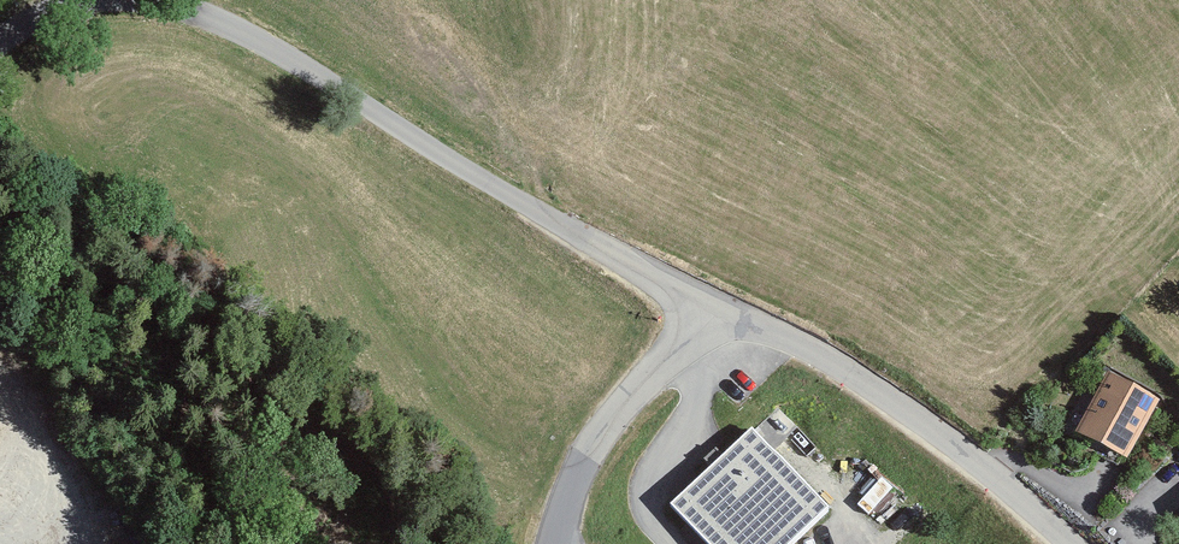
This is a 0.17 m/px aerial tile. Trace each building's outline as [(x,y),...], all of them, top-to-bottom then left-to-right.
[(1160,399),(1114,374),(1084,431),(1130,456),(1160,399)] [(670,505),(705,543),(799,543),(830,516),(751,431),(670,505)]
